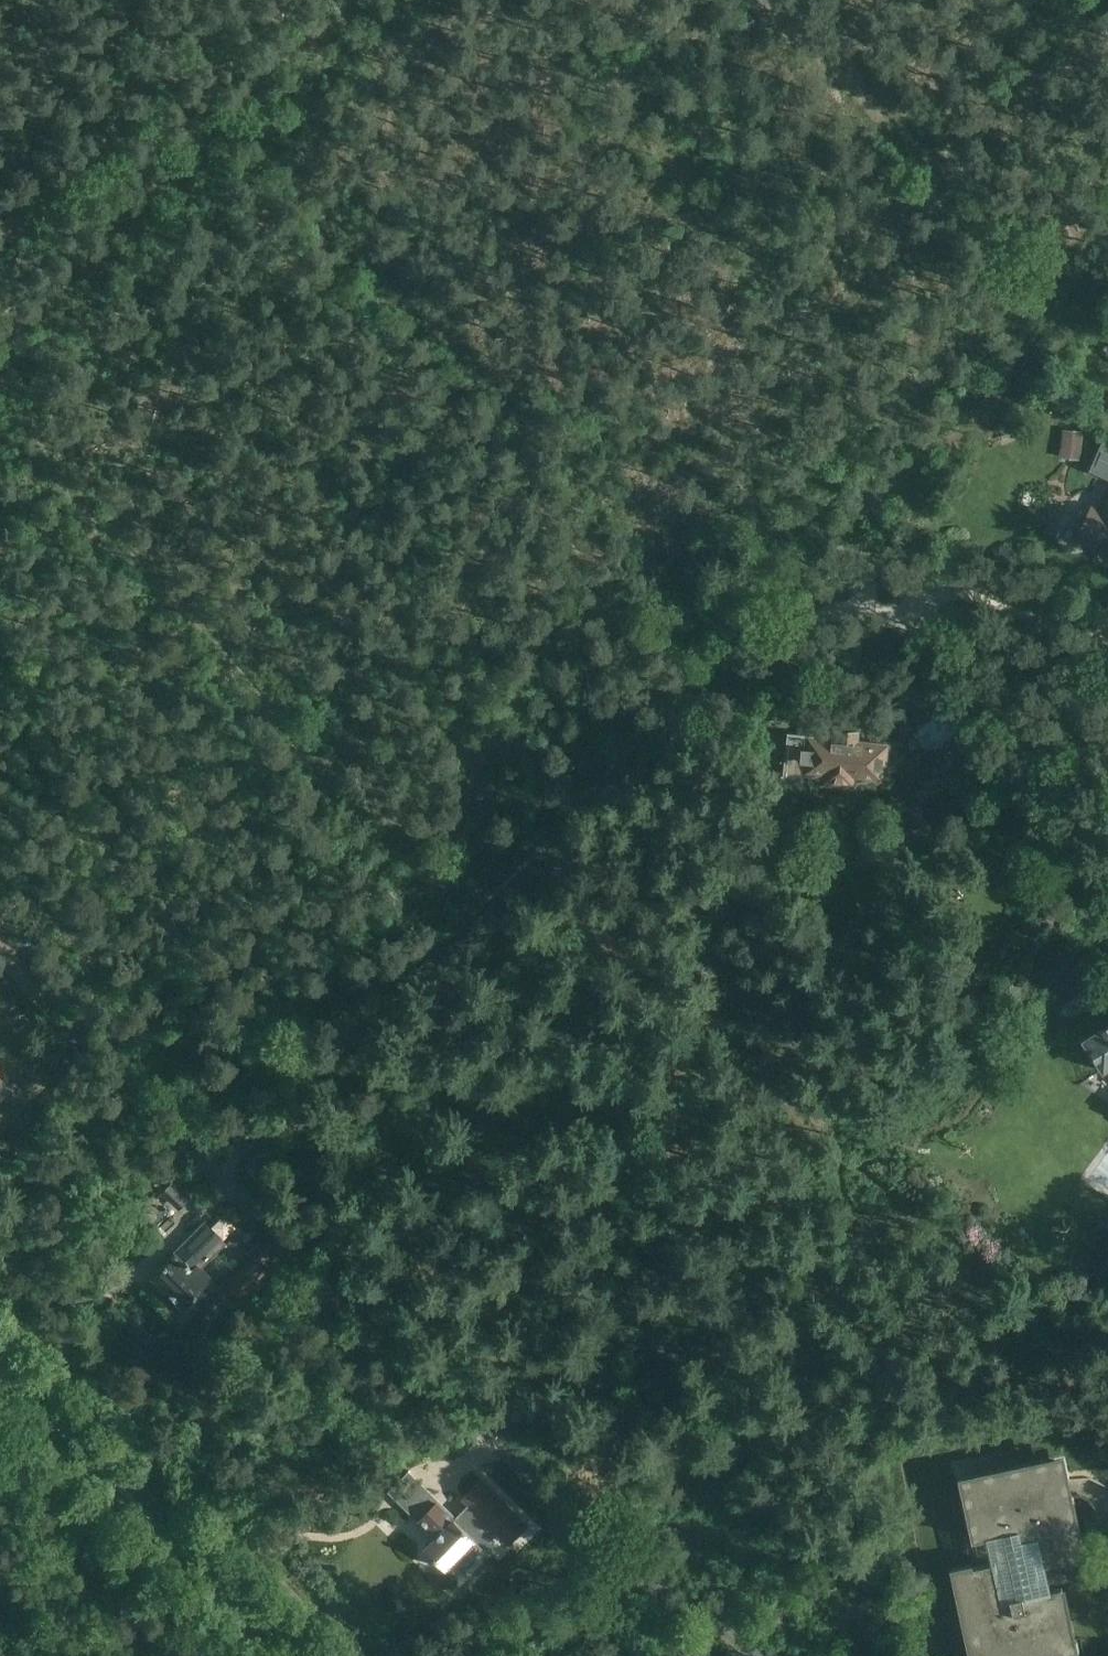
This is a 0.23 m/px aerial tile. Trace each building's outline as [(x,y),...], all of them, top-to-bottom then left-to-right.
[(1082,432),(1064,430),(1062,453),(1080,455),(1082,432)] [(1090,471),(1107,479),(1107,443),(1104,439),(1090,471)] [(1104,517),(1098,514),(1086,540),(1101,547),(1098,554),(1099,558),(1103,562),(1107,563),(1107,562),(1107,508),(1104,517)] [(909,746),(925,764),(955,737),(938,719),(909,746)] [(857,734),(840,732),(839,742),(810,739),(806,772),(825,774),(824,783),(854,786),(855,778),(882,781),(886,746),(856,743),(857,734)] [(1085,1038),(1103,1068),(1107,1065),(1107,1023),(1085,1038)] [(148,1276),(181,1309),(211,1280),(197,1265),(212,1250),(194,1231),(148,1276)] [(240,1300),(250,1290),(267,1273),(250,1256),(222,1282),(240,1300)] [(1084,1293),(1076,1307),(1090,1312),(1097,1299),(1084,1293)] [(957,1580),(974,1653),(981,1651),(982,1655),(1046,1655),(1057,1653),(1056,1646),(1074,1642),(1062,1589),(1052,1591),(1045,1562),(1064,1558),(1063,1551),(1075,1548),(1064,1498),(1070,1496),(1068,1487),(1064,1467),(1056,1469),(1054,1458),(981,1473),(983,1481),(965,1485),(965,1486),(976,1538),(987,1536),(994,1564),(975,1568),(974,1569),(976,1576),(957,1580)] [(459,1556),(467,1564),(484,1548),(476,1540),(491,1524),(471,1504),(455,1520),(438,1501),(419,1519),(437,1536),(425,1548),(446,1569),(459,1556)]
